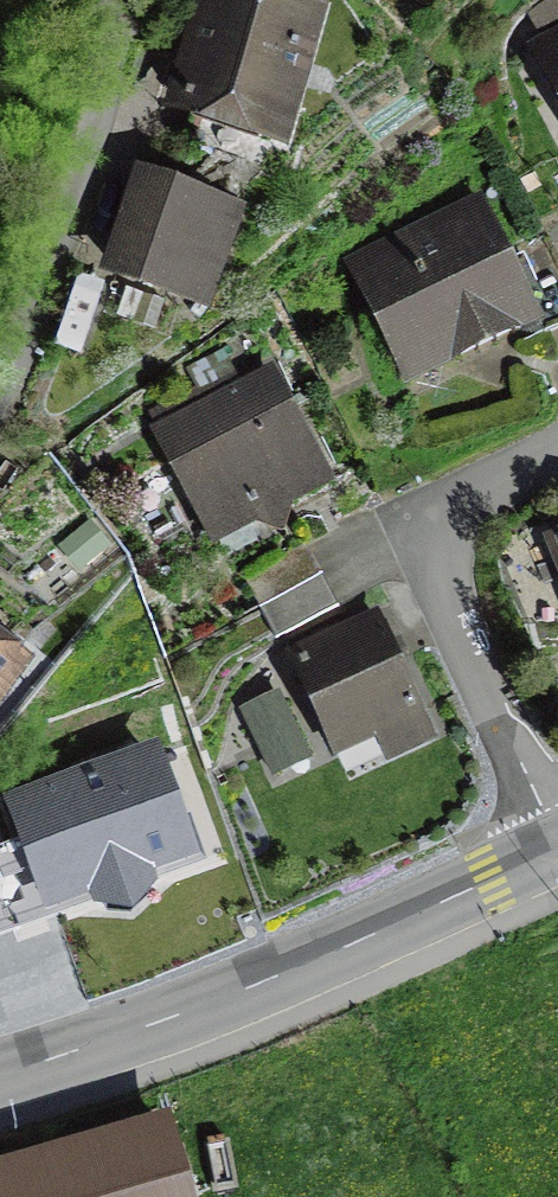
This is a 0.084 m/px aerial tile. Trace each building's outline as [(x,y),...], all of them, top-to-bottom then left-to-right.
[(258,0),(211,0),(181,105),(277,132),(310,15),(258,0)] [(550,51),(557,67),(557,47),(550,51)] [(146,180),(115,269),(171,289),(182,255),(216,267),(235,211),(146,180)] [(449,346),(522,310),(477,218),(365,272),(395,335),(434,315),(449,346)] [(515,261),(546,329),(557,323),(557,253),(554,244),(515,261)] [(333,481),(268,367),(159,432),(216,539),(333,481)] [(429,732),(380,620),(291,658),(340,770),(429,732)] [(143,761),(30,802),(59,883),(172,843),(143,761)] [(19,929),(0,877),(0,935),(19,929)] [(0,1172),(0,1196),(179,1196),(163,1131),(0,1172)]
